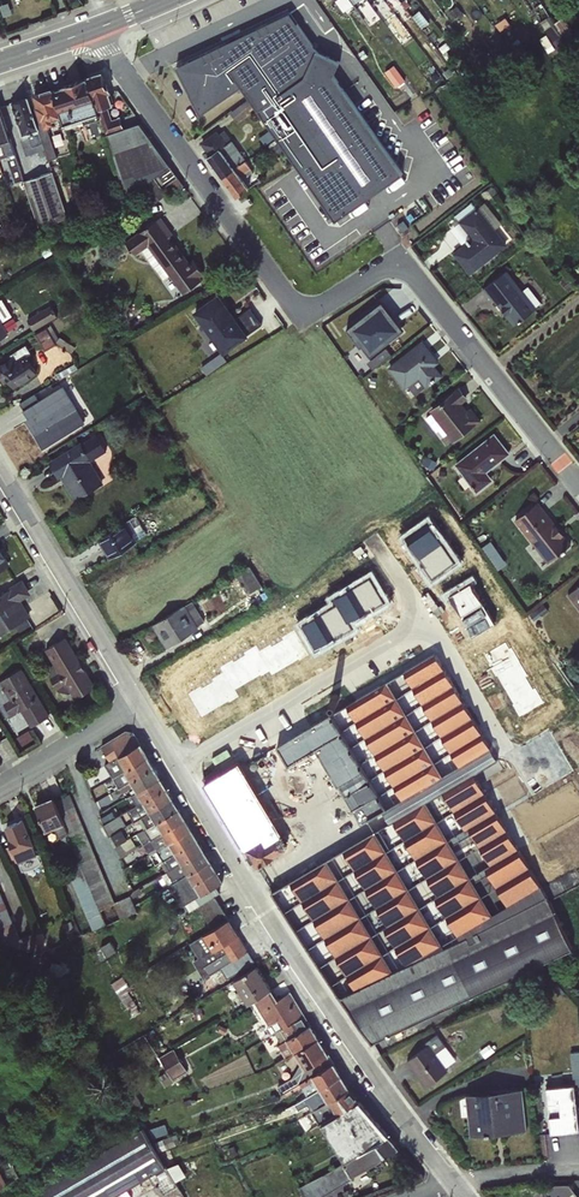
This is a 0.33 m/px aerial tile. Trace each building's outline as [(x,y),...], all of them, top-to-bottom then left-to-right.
[(153,66),(194,120),(242,88),(298,168),(331,149),(343,142),(369,126),(281,0),(273,0),(207,31),(206,45),(153,66)] [(343,12),(353,5),(350,0),(335,0),(343,12)] [(387,70),(399,86),(408,79),(396,63),(387,70)] [(62,126),(104,114),(127,193),(148,186),(152,197),(173,191),(152,118),(125,126),(122,115),(114,118),(110,104),(114,102),(104,71),(34,92),(44,126),(61,121),(62,126)] [(50,127),(40,130),(30,94),(12,99),(27,153),(47,147),(50,158),(58,155),(50,127)] [(2,169),(6,184),(25,179),(3,103),(0,104),(0,170),(2,169)] [(200,145),(239,196),(251,186),(242,174),(254,165),(225,127),(200,145)] [(45,148),(37,151),(42,162),(50,158),(45,148)] [(27,177),(38,223),(67,216),(55,170),(27,177)] [(477,206),(457,221),(470,238),(451,253),(470,275),(508,245),(477,206)] [(160,216),(125,242),(135,256),(142,251),(154,267),(160,263),(182,294),(202,279),(200,277),(204,274),(193,259),(189,261),(171,236),(173,234),(160,216)] [(514,326),(536,308),(507,270),(482,289),(490,299),(492,298),(514,326)] [(206,376),(227,361),(223,355),(249,336),(247,333),(261,325),(249,308),(235,317),(218,293),(193,311),(219,349),(200,367),(206,376)] [(9,333),(2,322),(12,316),(1,298),(0,299),(0,338),(9,333)] [(371,356),(405,329),(381,300),(347,327),(371,356)] [(35,326),(58,318),(54,306),(30,315),(35,326)] [(39,332),(47,348),(57,343),(50,327),(39,332)] [(439,362),(422,340),(387,368),(404,390),(408,387),(415,395),(425,386),(427,388),(443,375),(435,366),(439,362)] [(4,384),(9,381),(14,388),(38,374),(27,357),(32,354),(25,343),(9,354),(11,357),(0,364),(0,378),(4,384)] [(378,364),(393,353),(389,347),(373,357),(378,364)] [(62,386),(24,409),(29,418),(26,420),(44,448),(66,434),(66,433),(84,423),(62,386)] [(468,399),(459,388),(429,411),(453,442),(481,421),(470,407),(467,410),(462,404),(468,399)] [(106,451),(95,432),(48,461),(58,479),(61,478),(75,501),(104,483),(89,460),(106,451)] [(453,465),(476,494),(494,480),(487,472),(511,454),(494,433),(453,465)] [(538,502),(514,520),(548,563),(572,544),(538,502)] [(138,541),(125,521),(97,539),(109,559),(138,541)] [(10,564),(0,547),(0,570),(10,564)] [(248,591),(262,585),(253,567),(239,573),(248,591)] [(10,577),(0,584),(0,641),(3,646),(13,640),(7,630),(30,615),(21,600),(31,594),(21,578),(13,583),(10,577)] [(567,595),(578,611),(578,586),(567,595)] [(192,601),(152,625),(166,648),(199,628),(197,626),(204,621),(192,601)] [(65,638),(45,650),(52,663),(48,676),(58,690),(71,694),(75,699),(95,686),(65,638)] [(0,682),(0,707),(6,718),(21,711),(31,727),(49,715),(21,668),(0,682)] [(275,882),(372,1040),(475,996),(576,951),(564,929),(473,773),(495,758),(444,671),(341,731),(391,809),(275,882)] [(112,777),(147,756),(132,731),(124,730),(100,745),(108,760),(105,763),(112,777)] [(147,756),(112,777),(119,788),(153,767),(147,756)] [(211,778),(205,782),(257,868),(288,849),(289,844),(238,762),(211,778)] [(153,767),(119,788),(122,793),(134,786),(136,791),(160,778),(153,767)] [(160,778),(136,791),(131,796),(135,805),(166,787),(160,778)] [(166,787),(135,805),(102,825),(108,836),(172,798),(166,787)] [(100,909),(114,904),(75,792),(56,798),(55,795),(36,802),(46,830),(57,827),(60,836),(71,832),(84,869),(73,873),(93,929),(105,924),(100,909)] [(172,798),(108,836),(113,847),(114,847),(121,858),(137,848),(131,837),(136,834),(179,808),(172,798)] [(179,808),(136,834),(144,844),(148,843),(185,819),(179,808)] [(4,825),(25,871),(45,862),(23,816),(4,825)] [(185,819),(148,843),(153,851),(191,828),(185,819)] [(191,828),(153,851),(161,862),(197,839),(191,828)] [(197,839),(161,862),(166,872),(204,849),(197,839)] [(204,849),(166,872),(161,875),(168,886),(210,860),(204,849)] [(210,860),(168,886),(181,905),(184,905),(188,911),(216,896),(220,893),(223,891),(219,884),(223,881),(210,860)] [(4,941),(20,935),(0,881),(0,929),(4,941)] [(216,896),(188,911),(186,913),(200,936),(189,943),(197,957),(192,961),(204,981),(194,989),(201,1001),(220,989),(210,975),(249,951),(216,896)] [(37,932),(24,937),(30,949),(42,944),(37,932)] [(271,990),(256,966),(233,980),(247,1004),(254,1000),(271,990)] [(126,975),(115,980),(132,1016),(142,1011),(126,975)] [(283,1028),(305,1017),(289,992),(278,999),(271,990),(254,1000),(269,1025),(278,1021),(283,1028)] [(294,1052),(317,1038),(305,1017),(283,1028),(280,1030),(294,1052)] [(456,1059),(437,1032),(424,1042),(426,1045),(406,1059),(424,1085),(447,1069),(446,1067),(456,1059)] [(327,1055),(317,1038),(294,1052),(304,1069),(327,1055)] [(176,1046),(161,1055),(174,1078),(189,1069),(176,1046)] [(306,1096),(340,1076),(332,1063),(299,1084),(306,1096)] [(167,1085),(175,1080),(168,1068),(160,1073),(167,1085)] [(340,1076),(306,1096),(280,1112),(281,1114),(293,1113),(305,1106),(304,1103),(309,1100),(314,1109),(348,1089),(340,1076)] [(545,1086),(549,1133),(578,1129),(574,1083),(545,1086)] [(322,1125),(359,1101),(348,1089),(314,1109),(306,1115),(313,1126),(317,1124),(318,1126),(322,1125)] [(470,1136),(527,1130),(522,1089),(466,1095),(470,1136)] [(343,1162),(387,1135),(359,1101),(322,1125),(343,1162)] [(41,1183),(49,1196),(131,1196),(127,1188),(167,1167),(147,1128),(41,1183)] [(343,1162),(333,1169),(299,1187),(304,1196),(322,1196),(353,1178),(353,1176),(397,1148),(387,1135),(343,1162)] [(177,1179),(187,1174),(180,1161),(170,1166),(177,1179)] [(569,1188),(558,1196),(577,1196),(569,1188)]
